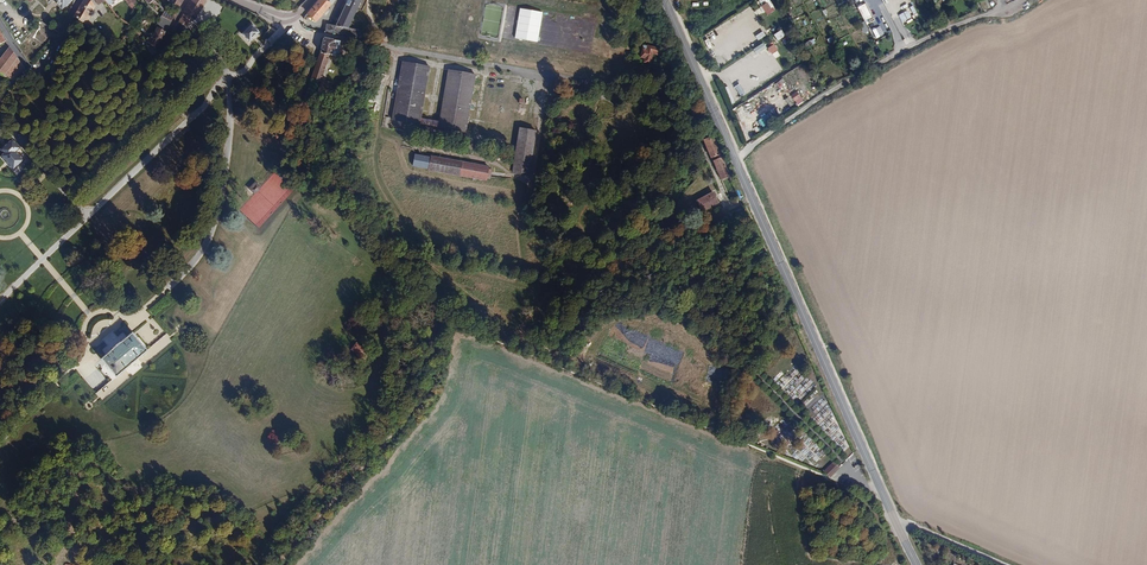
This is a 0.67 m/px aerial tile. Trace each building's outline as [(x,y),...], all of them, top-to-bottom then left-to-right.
[(62,9),(72,0),(54,0),(62,9)] [(89,0),(84,0),(73,18),(84,25),(91,14),(92,14),(93,14),(94,13),(95,12),(94,11),(93,10),(95,7),(89,0)] [(129,4),(132,2),(135,5),(141,11),(143,10),(141,8),(142,8),(134,0),(126,0),(129,4)] [(185,11),(197,17),(207,0),(193,0),(185,11)] [(307,13),(316,21),(331,3),(330,2),(332,0),(318,0),(307,13)] [(325,32),(362,38),(363,31),(348,28),(361,0),(348,0),(336,26),(326,24),(325,32)] [(761,7),(765,12),(770,9),(767,3),(761,7)] [(864,4),(857,8),(865,22),(872,18),(864,4)] [(544,13),(521,9),(516,39),(539,43),(544,13)] [(164,11),(161,16),(172,21),(174,17),(164,11)] [(902,23),(911,18),(907,11),(898,15),(902,23)] [(161,16),(157,25),(158,26),(157,28),(166,32),(172,21),(161,16)] [(60,18),(54,30),(59,32),(65,21),(60,18)] [(261,32),(252,23),(243,32),(252,41),(261,32)] [(157,28),(154,33),(152,37),(148,43),(156,48),(158,48),(160,43),(165,34),(166,32),(157,28)] [(323,39),(321,53),(312,78),(321,81),(329,55),(337,56),(340,41),(334,40),(324,39),(323,39)] [(733,55),(742,52),(739,44),(730,47),(733,55)] [(644,45),(641,57),(645,58),(644,62),(650,63),(652,54),(660,55),(661,49),(644,45)] [(768,49),(772,54),(777,51),(773,45),(768,49)] [(4,76),(17,58),(10,48),(0,60),(0,74),(4,76)] [(139,68),(143,71),(150,64),(146,60),(139,68)] [(402,62),(392,120),(419,125),(429,67),(402,62)] [(448,70),(439,128),(465,133),(475,75),(448,70)] [(332,84),(322,81),(318,93),(328,96),(332,84)] [(355,89),(348,93),(351,99),(359,95),(355,89)] [(791,96),(795,101),(800,97),(796,92),(791,96)] [(789,97),(785,100),(790,107),(794,104),(789,97)] [(765,128),(773,120),(767,114),(759,121),(765,128)] [(390,118),(383,117),(382,127),(389,128),(390,118)] [(519,128),(512,173),(528,175),(536,131),(519,128)] [(712,158),(721,179),(730,175),(713,137),(703,141),(711,158),(712,158)] [(3,153),(0,155),(14,170),(24,160),(16,152),(19,149),(11,140),(0,150),(3,153)] [(431,157),(431,158),(415,155),(413,166),(429,169),(429,170),(486,181),(486,178),(490,179),(492,170),(488,169),(488,167),(431,157)] [(256,181),(249,188),(255,195),(262,188),(256,181)] [(696,201),(702,211),(718,203),(713,192),(696,201)] [(743,208),(737,211),(740,218),(746,215),(743,208)] [(732,213),(723,217),(726,224),(735,220),(732,213)] [(570,290),(566,290),(564,299),(555,297),(554,301),(568,304),(570,290)] [(131,334),(101,360),(117,378),(146,353),(131,334)] [(753,428),(753,426),(754,425),(753,424),(753,422),(752,421),(751,420),(750,419),(748,419),(747,419),(745,420),(744,421),(743,421),(743,422),(741,422),(740,424),(742,424),(742,425),(742,426),(743,427),(743,429),(744,430),(746,430),(747,431),(749,431),(750,430),(751,429),(752,429),(753,428)] [(825,472),(830,477),(837,469),(832,464),(825,472)]
